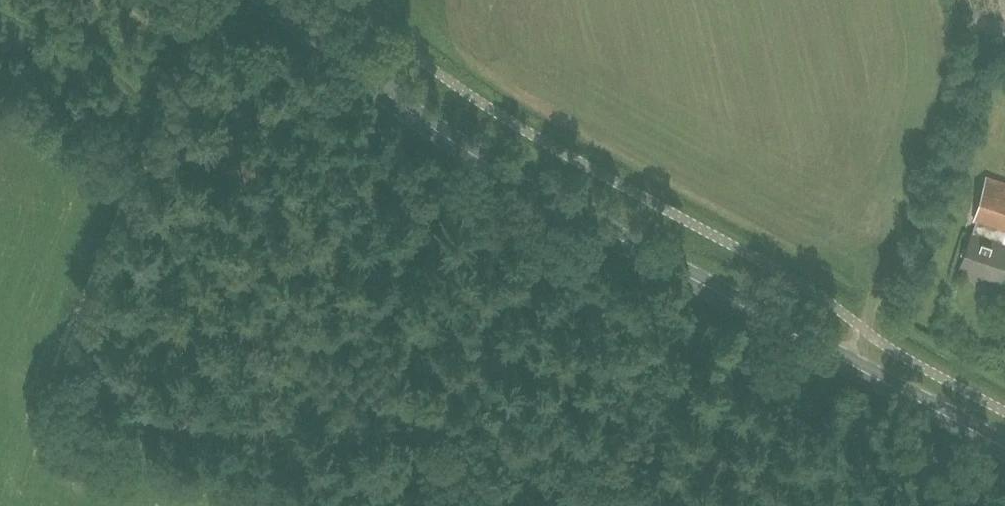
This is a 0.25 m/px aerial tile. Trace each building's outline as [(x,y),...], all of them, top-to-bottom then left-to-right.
[(960,266),(1000,279),(1004,266),(1004,245),(1001,243),(1004,231),(1004,181),(988,175),(974,219),(993,226),(989,239),(971,233),(960,266)]
